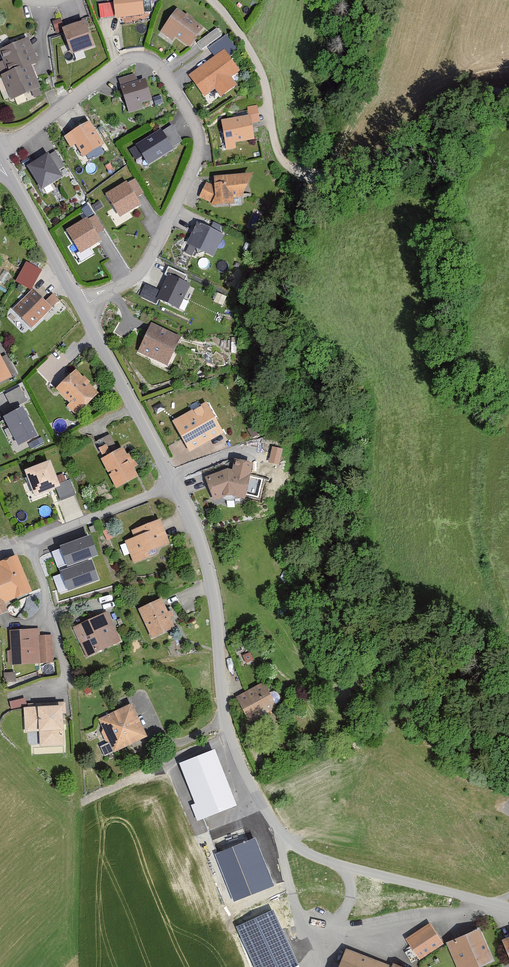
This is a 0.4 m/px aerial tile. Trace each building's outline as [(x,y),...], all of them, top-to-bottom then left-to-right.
[(116,20),(145,15),(143,0),(113,0),(116,20)] [(112,4),(98,6),(100,19),(114,17),(112,4)] [(177,8),(160,32),(172,41),(175,38),(190,48),(205,28),(177,8)] [(61,30),(64,29),(61,18),(52,21),(56,34),(62,32),(61,30)] [(64,29),(61,30),(62,32),(72,56),(95,47),(85,21),(64,29)] [(217,29),(197,43),(203,51),(222,36),(217,29)] [(219,54),(188,76),(204,97),(215,90),(221,98),(237,86),(231,78),(240,72),(225,52),(230,48),(223,38),(213,45),(219,54)] [(39,89),(30,67),(38,64),(28,39),(0,51),(0,54),(3,62),(0,63),(0,72),(11,100),(39,89)] [(134,73),(117,79),(128,113),(143,109),(142,104),(153,101),(146,79),(137,82),(134,73)] [(251,116),(220,121),(226,152),(236,150),(235,144),(255,141),(251,116)] [(90,122),(63,138),(70,150),(76,146),(83,158),(104,146),(90,122)] [(160,130),(128,151),(135,163),(143,158),(149,167),(174,151),(172,149),(182,143),(172,127),(162,133),(160,130)] [(48,155),(27,168),(42,192),(63,179),(48,155)] [(253,175),(213,178),(214,187),(206,183),(199,198),(212,204),(210,207),(234,205),(234,199),(242,199),(253,175)] [(127,182),(106,195),(120,219),(141,206),(127,182)] [(100,243),(86,219),(66,232),(80,255),(100,243)] [(197,223),(186,246),(214,259),(225,236),(197,223)] [(34,288),(43,267),(25,260),(17,281),(34,288)] [(191,286),(168,275),(156,300),(179,311),(191,286)] [(45,303),(32,290),(12,310),(32,329),(52,309),(51,308),(45,303)] [(53,295),(45,303),(51,308),(58,300),(53,295)] [(181,339),(152,324),(138,352),(167,367),(181,339)] [(12,379),(0,357),(0,386),(12,379)] [(54,381),(74,406),(90,392),(71,368),(54,381)] [(6,389),(9,403),(27,400),(24,386),(6,389)] [(224,435),(206,404),(172,423),(190,454),(224,435)] [(19,448),(37,439),(21,409),(3,418),(19,448)] [(252,436),(261,431),(256,423),(248,427),(252,436)] [(111,432),(103,436),(107,443),(101,446),(105,454),(118,448),(111,432)] [(273,444),(269,460),(280,463),(284,447),(273,444)] [(123,450),(101,461),(116,489),(139,478),(134,469),(139,466),(132,453),(126,456),(123,450)] [(231,471),(228,470),(205,479),(214,502),(225,498),(234,498),(245,501),(254,465),(234,460),(231,471)] [(25,473),(35,498),(56,490),(60,488),(59,485),(50,463),(25,473)] [(70,480),(59,485),(60,488),(56,490),(61,502),(76,496),(70,480)] [(130,532),(133,539),(125,542),(133,565),(149,559),(147,554),(170,546),(160,521),(130,532)] [(91,535),(60,546),(67,566),(98,555),(91,535)] [(24,585),(10,555),(0,559),(0,596),(24,585)] [(92,560),(61,571),(68,591),(99,580),(92,560)] [(162,601),(139,611),(152,640),(175,630),(162,601)] [(107,613),(73,629),(87,658),(121,642),(107,613)] [(39,629),(8,631),(10,666),(54,664),(52,635),(39,636),(39,629)] [(264,687),(239,699),(249,720),(274,708),(264,687)] [(10,699),(11,706),(27,703),(26,696),(10,699)] [(116,752),(146,739),(131,707),(102,721),(116,752)] [(63,708),(24,710),(25,733),(39,733),(40,747),(64,746),(63,708)] [(236,805),(215,750),(180,764),(195,803),(191,805),(197,821),(236,805)] [(273,886),(254,839),(215,854),(234,901),(273,886)] [(300,965),(273,910),(237,927),(256,966),(297,966),(300,965)] [(431,920),(404,937),(419,959),(445,942),(431,920)] [(446,939),(457,966),(476,966),(493,960),(479,926),(446,939)] [(346,945),(338,966),(409,966),(393,961),(392,963),(346,945)]
